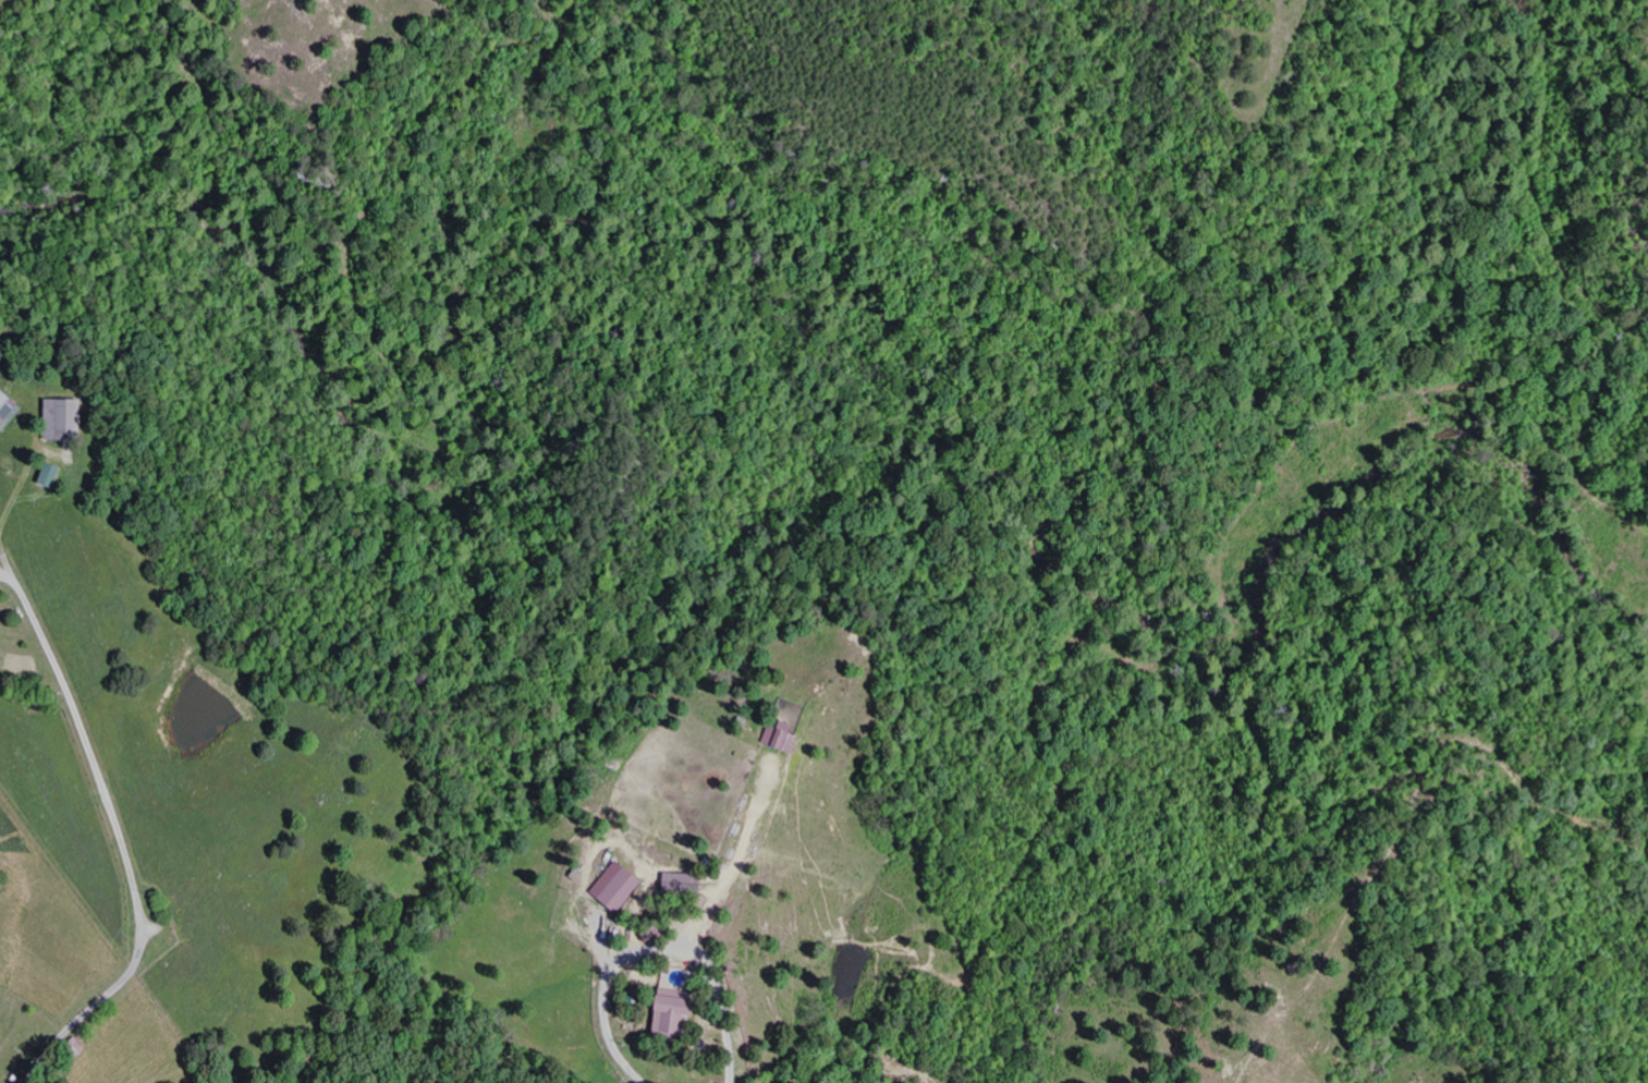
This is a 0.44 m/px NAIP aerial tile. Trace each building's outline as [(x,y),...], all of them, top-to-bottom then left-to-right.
[(4,430),(24,405),(0,386),(0,426),(4,430)] [(51,439),(87,440),(88,399),(52,398),(51,439)] [(69,467),(55,461),(46,483),(61,488),(69,467)] [(768,742),(797,753),(804,736),(775,724),(768,742)] [(648,883),(623,859),(594,890),(620,914),(648,883)] [(664,1030),(691,1034),(694,1015),(704,1016),(707,1000),(689,998),(690,991),(670,988),(664,1030)]
